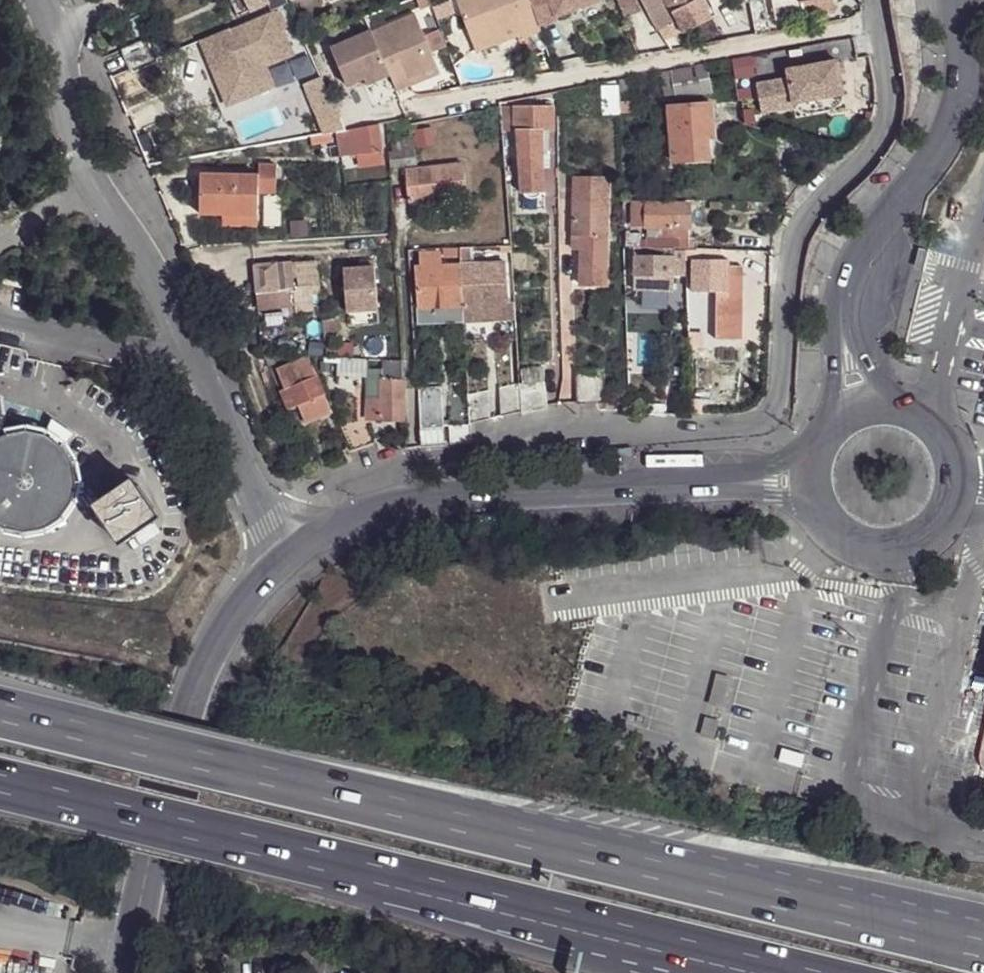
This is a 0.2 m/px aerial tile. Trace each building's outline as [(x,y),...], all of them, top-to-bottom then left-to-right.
[(236,17),(247,13),(242,0),(228,0),(236,17)] [(247,13),(249,15),(266,7),(268,6),(265,0),(242,0),(247,13)] [(268,6),(266,7),(269,13),(289,3),(288,0),(265,0),(268,6)] [(469,44),(495,36),(493,30),(516,22),(521,36),(536,30),(534,23),(526,0),(453,0),(469,44)] [(534,23),(556,15),(554,9),(579,0),(526,0),(534,23)] [(646,8),(643,10),(656,32),(677,24),(671,13),(696,0),(642,0),(646,8)] [(703,0),(696,0),(671,13),(677,24),(707,9),(703,0)] [(776,19),(834,7),(833,0),(772,0),(776,19)] [(634,7),(618,13),(625,36),(642,30),(634,7)] [(286,27),(280,15),(275,17),(280,30),(286,27)] [(248,26),(255,42),(281,33),(280,30),(275,17),(275,16),(248,26)] [(371,32),(331,48),(346,88),(363,81),(386,72),(389,79),(395,92),(409,87),(408,81),(422,76),(437,70),(431,55),(423,38),(415,16),(372,35),(371,32)] [(469,44),(472,53),(521,36),(516,22),(493,30),(495,36),(469,44)] [(657,34),(670,50),(688,46),(677,24),(656,32),(657,34)] [(237,52),(257,44),(255,42),(248,26),(230,32),(237,52)] [(285,44),(281,33),(255,42),(257,44),(260,54),(285,44)] [(423,38),(431,55),(440,51),(433,33),(423,38)] [(159,56),(164,55),(157,36),(151,38),(159,56)] [(159,56),(151,38),(122,49),(129,68),(159,56)] [(707,64),(670,71),(676,100),(713,93),(707,64)] [(785,83),(757,88),(762,116),(841,103),(834,68),(784,77),(785,83)] [(363,81),(365,88),(389,79),(386,72),(363,81)] [(408,81),(409,87),(424,81),(422,76),(408,81)] [(618,102),(632,99),(630,76),(618,79),(618,88),(618,102)] [(618,88),(618,79),(605,82),(605,91),(614,90),(618,88)] [(331,102),(321,80),(307,86),(316,109),(319,108),(331,102)] [(620,110),(618,102),(618,88),(614,90),(614,102),(605,102),(605,113),(620,112),(620,110)] [(537,99),(537,107),(551,108),(550,99),(537,99)] [(618,102),(620,110),(634,109),(632,99),(618,102)] [(672,134),(673,159),(709,157),(708,137),(714,137),(712,101),(669,105),(671,125),(672,134)] [(341,125),(331,102),(319,108),(327,127),(341,125)] [(504,107),(504,125),(514,126),(514,108),(504,107)] [(551,108),(537,107),(514,108),(514,126),(514,130),(517,130),(548,131),(552,131),(551,108)] [(634,112),(636,128),(645,126),(644,111),(634,112)] [(346,133),(341,125),(327,127),(306,131),(308,139),(338,135),(346,133)] [(382,151),(378,128),(359,131),(363,154),(382,151)] [(547,147),(548,131),(517,130),(517,146),(545,147),(547,147)] [(359,131),(346,133),(350,156),(363,154),(359,131)] [(350,156),(346,133),(338,135),(339,146),(341,157),(350,156)] [(397,154),(416,152),(415,137),(403,138),(403,143),(396,144),(397,154)] [(517,146),(518,193),(545,193),(545,147),(517,146)] [(382,151),(363,154),(366,168),(385,166),(382,151)] [(417,165),(416,152),(397,154),(389,154),(391,169),(417,165)] [(466,195),(463,164),(437,168),(441,198),(466,195)] [(257,177),(257,197),(274,197),(274,169),(257,168),(257,177)] [(441,198),(437,168),(406,173),(410,203),(441,198)] [(257,177),(198,176),(198,216),(221,217),(256,217),(257,177)] [(608,182),(574,181),(572,234),(580,233),(580,248),(579,284),(603,284),(605,234),(607,234),(608,182)] [(690,224),(689,204),(647,203),(633,202),(634,223),(647,224),(662,224),(674,224),(690,224)] [(222,226),(256,227),(256,217),(221,217),(222,226)] [(674,224),(662,224),(662,235),(674,235),(674,224)] [(674,235),(673,247),(685,248),(696,249),(697,236),(690,236),(690,224),(674,224),(674,235)] [(580,233),(572,234),(572,248),(580,248),(580,233)] [(494,246),(481,247),(481,254),(494,254),(494,246)] [(470,264),(469,247),(460,248),(460,264),(470,264)] [(673,256),(636,256),(637,293),(674,292),(674,274),(686,275),(686,254),(685,248),(673,247),(673,256)] [(460,264),(460,248),(451,249),(452,260),(456,261),(456,265),(460,264)] [(464,321),(462,304),(460,264),(456,265),(443,265),(442,254),(421,256),(422,267),(416,267),(419,309),(421,323),(464,321)] [(319,259),(254,264),(258,307),(295,304),(296,311),(310,310),(308,295),(323,294),(319,259)] [(725,261),(691,259),(690,292),(693,292),(716,293),(716,309),(717,339),(742,340),(744,281),(745,267),(725,267),(725,261)] [(484,320),(482,303),(507,303),(506,261),(470,264),(460,264),(462,304),(464,321),(484,320)] [(344,269),(348,314),(378,312),(374,266),(344,269)] [(0,273),(0,285),(14,288),(17,277),(0,273)] [(716,293),(693,292),(693,308),(716,309),(716,293)] [(484,320),(514,319),(513,302),(507,303),(482,303),(484,320)] [(274,369),(282,389),(286,387),(314,375),(305,356),(274,369)] [(379,379),(379,368),(365,367),(365,397),(379,397),(379,379)] [(399,378),(399,367),(379,368),(379,379),(399,378)] [(576,371),(577,405),(604,404),(603,371),(576,371)] [(321,393),(314,375),(286,387),(295,403),(321,393)] [(518,382),(520,410),(550,405),(546,377),(518,382)] [(400,416),(399,378),(379,379),(379,397),(380,416),(400,416)] [(520,410),(518,382),(500,386),(500,414),(520,410)] [(440,385),(418,386),(421,445),(443,443),(440,385)] [(295,403),(286,387),(282,389),(280,390),(289,410),(296,406),(295,403)] [(490,417),(488,388),(467,393),(469,421),(490,417)] [(329,410),(321,393),(295,403),(302,420),(329,410)] [(467,393),(448,393),(451,442),(470,440),(469,423),(469,421),(467,393)] [(380,416),(379,397),(365,397),(365,418),(380,416)] [(348,445),(371,440),(363,416),(338,422),(348,445)] [(49,441),(54,446),(67,434),(44,419),(36,434),(43,437),(49,441)] [(1,530),(14,533),(22,533),(29,532),(42,526),(48,522),(58,512),(62,506),(67,493),(68,479),(65,464),(62,458),(54,446),(49,441),(43,437),(36,434),(23,431),(15,430),(8,431),(0,433),(0,530),(1,530)] [(372,443),(371,440),(348,445),(350,449),(372,443)] [(155,513),(129,474),(89,499),(117,540),(155,513)]
